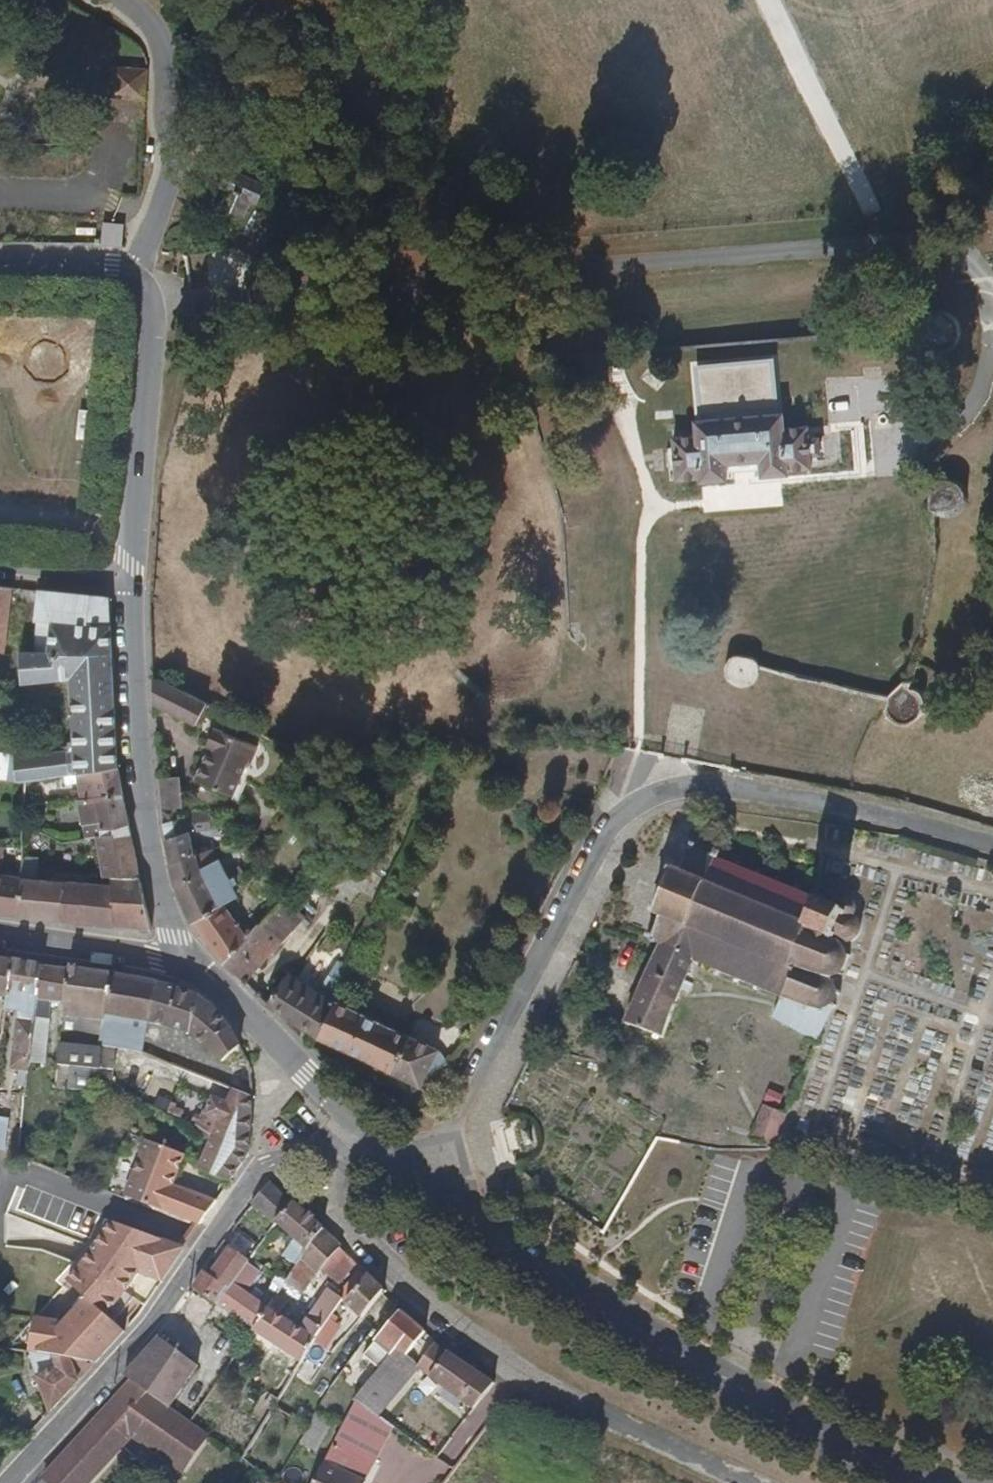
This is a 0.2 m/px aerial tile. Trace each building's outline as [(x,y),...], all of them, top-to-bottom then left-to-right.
[(135,90),(137,68),(119,67),(118,88),(135,90)] [(135,90),(151,91),(153,70),(137,68),(135,90)] [(134,99),(135,90),(118,88),(117,98),(134,99)] [(151,101),(151,91),(135,90),(134,99),(151,101)] [(103,247),(123,249),(125,226),(113,225),(104,223),(103,247)] [(951,316),(945,312),(934,311),(925,316),(920,325),(927,347),(937,352),(946,351),(953,345),(957,336),(957,325),(951,316)] [(59,341),(42,338),(29,346),(26,365),(37,377),(53,379),(66,370),(68,352),(59,341)] [(701,423),(775,417),(770,365),(697,370),(701,423)] [(808,458),(806,439),(805,430),(783,432),(781,416),(775,417),(701,423),(698,423),(698,439),(676,441),(679,479),(701,477),(702,481),(728,479),(728,466),(759,463),(760,476),(786,475),(786,469),(808,467),(808,458)] [(819,438),(806,439),(808,458),(815,457),(820,457),(819,438)] [(934,489),(933,496),(934,503),(936,507),(940,512),(946,514),(953,515),(959,513),(963,510),(967,505),(969,500),(969,494),(968,489),(965,484),(960,480),(955,478),(948,478),(942,480),(937,484),(934,489)] [(13,588),(0,587),(0,651),(7,652),(13,588)] [(18,781),(27,780),(75,773),(118,768),(111,637),(109,598),(40,591),(36,621),(39,622),(36,651),(21,652),(23,684),(71,681),(76,748),(15,754),(16,764),(0,764),(0,779),(18,781)] [(732,682),(737,686),(742,688),(748,689),(754,687),(758,684),(762,679),(763,674),(763,669),(762,663),(758,659),(754,657),(749,655),(743,654),(738,656),(733,660),(730,665),(729,671),(730,677),(732,682)] [(212,707),(155,677),(155,706),(201,729),(212,707)] [(889,701),(888,708),(889,715),(892,720),(897,725),(904,727),(910,727),(916,725),(922,722),(925,717),(927,711),(927,704),(925,698),(921,693),(917,689),(908,681),(903,686),(897,691),(892,696),(889,701)] [(250,765),(258,748),(215,729),(207,747),(209,748),(195,781),(233,797),(247,764),(250,765)] [(15,754),(0,752),(0,764),(16,764),(15,754)] [(80,800),(124,794),(118,768),(75,773),(80,800)] [(180,778),(160,779),(165,824),(181,818),(179,809),(184,808),(180,778)] [(38,796),(53,794),(51,780),(36,782),(38,796)] [(112,878),(141,877),(132,833),(124,794),(80,800),(87,838),(95,837),(104,878),(112,878)] [(192,920),(222,964),(248,938),(225,905),(237,897),(233,888),(239,884),(237,882),(245,875),(239,867),(233,871),(236,876),(229,880),(218,860),(201,871),(190,832),(209,830),(207,815),(189,816),(181,818),(165,824),(168,839),(167,840),(171,865),(192,920)] [(823,898),(817,895),(815,899),(805,895),(806,891),(799,888),(798,892),(786,887),(787,883),(781,881),(779,884),(766,878),(768,875),(761,872),(759,875),(746,870),(747,866),(740,864),(739,867),(721,860),(723,856),(717,854),(715,857),(699,850),(700,847),(693,844),(692,847),(687,846),(686,851),(689,853),(682,871),(676,869),(677,865),(674,864),(672,867),(670,865),(667,870),(671,872),(662,894),(654,912),(651,911),(649,915),(652,916),(651,920),(654,921),(657,917),(661,919),(657,928),(654,933),(650,931),(647,937),(652,940),(651,941),(655,944),(656,941),(660,943),(696,958),(695,960),(701,963),(700,967),(705,969),(707,966),(715,968),(714,973),(720,976),(723,972),(731,976),(730,980),(737,983),(739,979),(749,984),(748,987),(755,990),(757,987),(772,994),(772,998),(777,999),(779,996),(781,997),(772,1019),(816,1045),(829,1012),(831,1013),(834,1011),(832,1007),(838,989),(833,981),(837,977),(838,980),(842,978),(842,975),(845,969),(848,958),(850,957),(850,952),(845,954),(844,947),(849,946),(854,944),(860,939),(864,926),(869,923),(866,920),(862,921),(858,916),(858,910),(856,906),(851,905),(846,906),(844,910),(822,901),(823,898)] [(20,915),(23,878),(0,875),(0,912),(20,915)] [(116,903),(115,925),(151,930),(141,877),(112,878),(112,886),(112,903),(116,903)] [(23,878),(20,915),(115,925),(116,903),(112,903),(112,886),(23,878)] [(303,918),(282,900),(248,938),(222,964),(245,981),(303,918)] [(696,958),(660,943),(625,1022),(664,1037),(671,1016),(695,960),(696,958)] [(323,991),(321,995),(336,1004),(351,970),(354,965),(342,958),(323,991)] [(0,960),(0,998),(7,999),(11,962),(0,960)] [(42,967),(11,962),(7,999),(5,1010),(20,1012),(13,1070),(29,1072),(42,967)] [(69,970),(42,967),(29,1072),(39,1072),(40,1064),(46,1064),(52,1003),(65,1004),(69,970)] [(113,976),(69,970),(65,1004),(64,1018),(104,1022),(113,976)] [(435,1076),(446,1065),(433,1059),(436,1051),(336,1004),(321,995),(306,986),(288,975),(266,1005),(320,1037),(421,1086),(428,1071),(435,1076)] [(178,990),(113,976),(104,1022),(102,1046),(143,1052),(148,1024),(189,1035),(222,1063),(240,1048),(227,1025),(215,1011),(206,1003),(196,996),(178,990)] [(323,991),(308,983),(306,986),(321,995),(323,991)] [(595,1060),(608,1066),(619,1039),(606,1033),(595,1060)] [(100,1049),(61,1046),(59,1066),(71,1067),(69,1084),(68,1090),(92,1093),(93,1083),(112,1090),(115,1053),(100,1049)] [(614,1057),(623,1060),(627,1051),(619,1047),(614,1057)] [(71,1067),(59,1066),(57,1082),(69,1084),(71,1067)] [(787,1115),(801,1083),(788,1078),(773,1110),(787,1115)] [(255,1097),(254,1096),(235,1089),(229,1105),(253,1113),(255,1097)] [(41,1101),(26,1098),(25,1108),(40,1110),(41,1101)] [(250,1153),(253,1113),(229,1105),(215,1099),(208,1112),(221,1117),(212,1141),(200,1171),(229,1182),(250,1153)] [(748,1140),(773,1150),(787,1115),(773,1110),(763,1106),(748,1140)] [(200,1228),(216,1203),(172,1187),(185,1155),(147,1140),(123,1198),(200,1228)] [(20,1157),(28,1161),(30,1147),(21,1144),(20,1157)] [(269,1183),(252,1206),(275,1225),(276,1224),(293,1205),(269,1183)] [(294,1203),(293,1205),(276,1224),(295,1240),(284,1256),(297,1266),(301,1260),(323,1230),(294,1203)] [(30,1352),(97,1364),(125,1333),(114,1322),(128,1307),(134,1299),(126,1293),(139,1274),(164,1284),(185,1251),(112,1222),(82,1267),(68,1283),(86,1299),(65,1324),(35,1319),(30,1352)] [(301,1260),(316,1274),(317,1276),(320,1271),(339,1285),(355,1264),(340,1249),(342,1246),(323,1230),(301,1260)] [(204,1272),(194,1289),(219,1306),(234,1285),(247,1266),(249,1263),(230,1249),(210,1275),(204,1272)] [(297,1266),(284,1283),(303,1295),(316,1274),(301,1260),(297,1266)] [(247,1266),(234,1285),(244,1291),(257,1273),(247,1266)] [(369,1274),(367,1276),(346,1302),(362,1318),(381,1295),(384,1289),(369,1274)] [(234,1285),(219,1306),(254,1329),(269,1307),(258,1300),(244,1291),(234,1285)] [(258,1300),(269,1307),(276,1297),(265,1290),(258,1300)] [(269,1307),(254,1329),(302,1361),(328,1320),(342,1300),(329,1291),(310,1320),(306,1318),(300,1328),(279,1313),(286,1302),(276,1296),(276,1297),(269,1307)] [(424,1333),(401,1313),(375,1343),(378,1346),(370,1355),(383,1365),(397,1348),(407,1356),(424,1333)] [(328,1320),(302,1361),(298,1368),(308,1375),(314,1366),(320,1370),(333,1353),(327,1348),(340,1328),(328,1320)] [(158,1337),(124,1377),(131,1382),(168,1408),(197,1364),(158,1337)] [(473,1410),(493,1383),(449,1352),(448,1353),(434,1344),(420,1367),(418,1370),(473,1410)] [(380,1416),(392,1401),(418,1370),(420,1367),(407,1356),(397,1348),(383,1365),(355,1400),(357,1401),(380,1416)] [(97,1364),(30,1352),(51,1414),(97,1364)] [(263,1406),(272,1412),(295,1374),(286,1368),(279,1379),(281,1381),(272,1397),(270,1396),(263,1406)] [(131,1382),(41,1480),(44,1482),(89,1482),(130,1438),(184,1474),(210,1437),(191,1424),(168,1408),(131,1382)] [(373,1466),(394,1426),(380,1416),(357,1401),(334,1445),(373,1466)] [(380,1416),(394,1426),(405,1410),(392,1401),(380,1416)] [(330,1424),(315,1414),(299,1443),(315,1452),(330,1424)] [(373,1466),(334,1445),(314,1482),(364,1482),(373,1466)]
